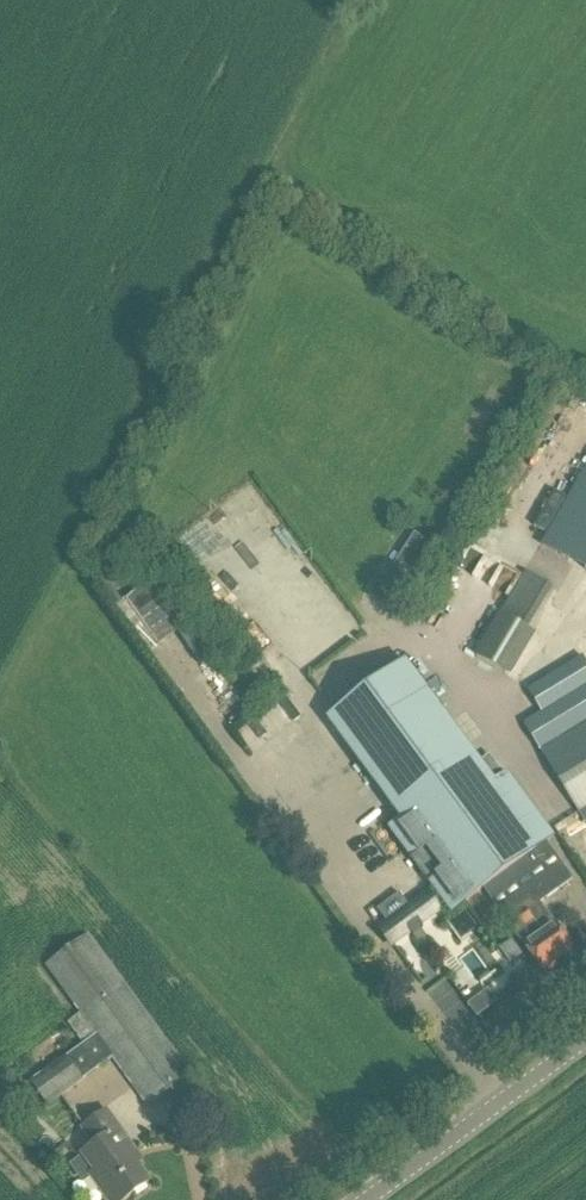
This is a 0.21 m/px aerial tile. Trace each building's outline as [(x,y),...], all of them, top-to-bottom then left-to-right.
[(543,545),(585,571),(585,474),(543,545)] [(554,491),(534,526),(545,532),(565,497),(554,491)] [(415,533),(404,550),(422,562),(433,545),(415,533)] [(491,574),(506,584),(516,569),(500,559),(491,574)] [(525,573),(495,625),(530,646),(537,635),(524,628),(547,586),(525,573)] [(408,662),(330,719),(403,820),(391,829),(451,912),(554,837),(509,775),(497,783),(408,662)] [(528,712),(532,719),(523,724),(580,815),(585,811),(585,677),(528,712)] [(392,949),(443,912),(427,891),(408,905),(400,895),(378,911),(386,921),(377,928),(392,949)] [(574,949),(541,904),(509,924),(543,971),(574,949)] [(80,1015),(68,1024),(84,1045),(66,1059),(65,1057),(29,1083),(48,1108),(84,1082),(83,1080),(112,1059),(150,1110),(193,1076),(90,935),(45,967),(80,1015)] [(115,1199),(127,1199),(151,1183),(139,1166),(144,1163),(107,1112),(83,1129),(94,1145),(82,1153),(115,1199)]
